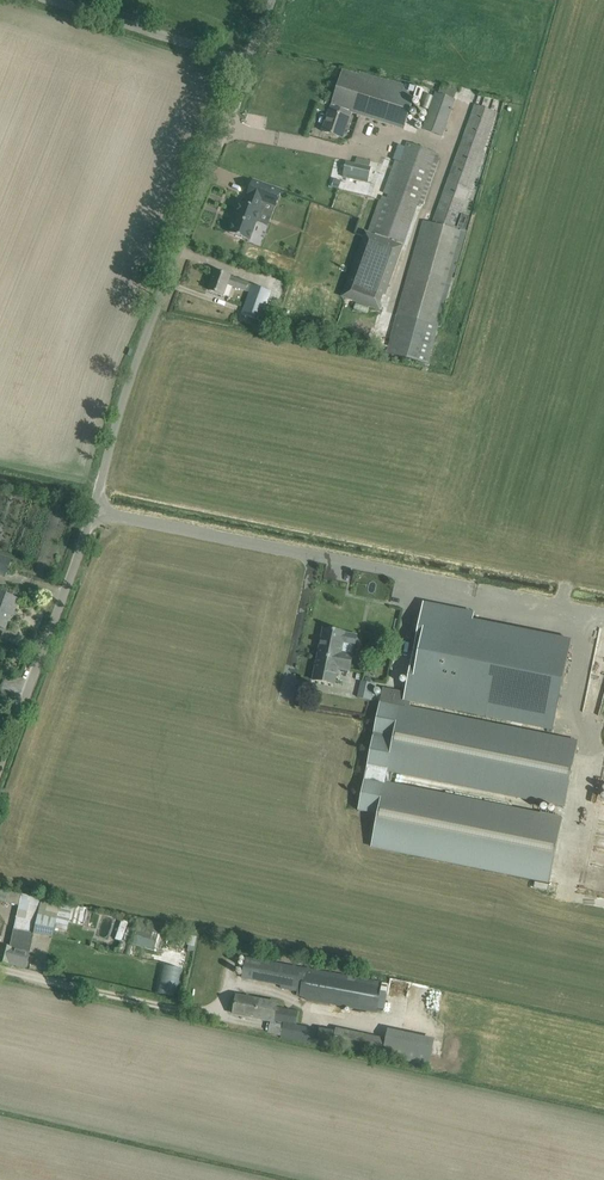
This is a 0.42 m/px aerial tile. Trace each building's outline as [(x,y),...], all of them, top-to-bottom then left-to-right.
[(343,139),(352,113),(403,130),(417,89),(388,80),(387,81),(359,72),(359,74),(343,69),(322,132),(343,139)] [(435,93),(422,129),(443,138),(456,100),(435,93)] [(396,315),(401,316),(391,355),(424,364),(461,231),(456,230),(497,114),(475,106),(434,223),(422,220),(396,315)] [(437,154),(409,143),(376,233),(405,243),(437,154)] [(342,177),(367,183),(370,168),(345,162),(342,177)] [(262,202),(276,207),(282,190),(253,180),(247,196),(249,197),(246,205),(239,202),(235,214),(236,215),(230,233),(250,240),(256,222),(258,223),(262,211),(259,209),(262,202)] [(403,246),(366,232),(342,297),(380,310),(381,305),(378,304),(381,294),(385,296),(393,273),(403,246)] [(228,285),(249,292),(241,314),(261,322),(272,291),(216,271),(209,290),(224,296),(228,285)] [(0,556),(0,576),(4,577),(10,560),(0,556)] [(18,600),(0,593),(0,627),(4,629),(12,609),(14,610),(18,600)] [(553,730),(571,640),(473,621),(474,614),(424,604),(416,640),(406,692),(403,707),(410,708),(411,701),(553,730)] [(324,628),(318,656),(352,663),(353,654),(352,654),(353,645),(343,643),(345,632),(336,631),(324,628)] [(598,713),(603,690),(603,656),(597,654),(592,672),(595,673),(585,710),(598,713)] [(350,671),(352,663),(318,656),(313,680),(334,684),(338,668),(350,671)] [(362,681),(358,697),(372,700),(375,684),(362,681)] [(391,783),(393,772),(565,807),(577,742),(410,708),(403,707),(406,692),(383,688),(365,777),(366,778),(391,783)] [(551,882),(564,818),(366,778),(359,812),(379,816),(373,846),(551,882)] [(9,966),(9,964),(24,969),(28,954),(32,933),(51,937),(52,930),(66,932),(68,923),(71,907),(72,907),(67,906),(59,904),(20,894),(20,896),(18,906),(9,946),(0,943),(0,963),(9,966)] [(121,941),(127,921),(120,919),(114,939),(121,941)] [(136,924),(131,944),(154,950),(159,930),(136,924)] [(246,957),(241,981),(253,983),(254,981),(297,989),(296,996),(306,997),(306,1000),(376,1013),(382,982),(307,968),(307,965),(293,962),(293,966),(246,957)] [(279,1009),(279,1004),(237,996),(234,1014),(296,1025),(298,1012),(279,1009)] [(428,1061),(432,1037),(384,1029),(383,1037),(335,1028),(332,1044),(428,1061)]
